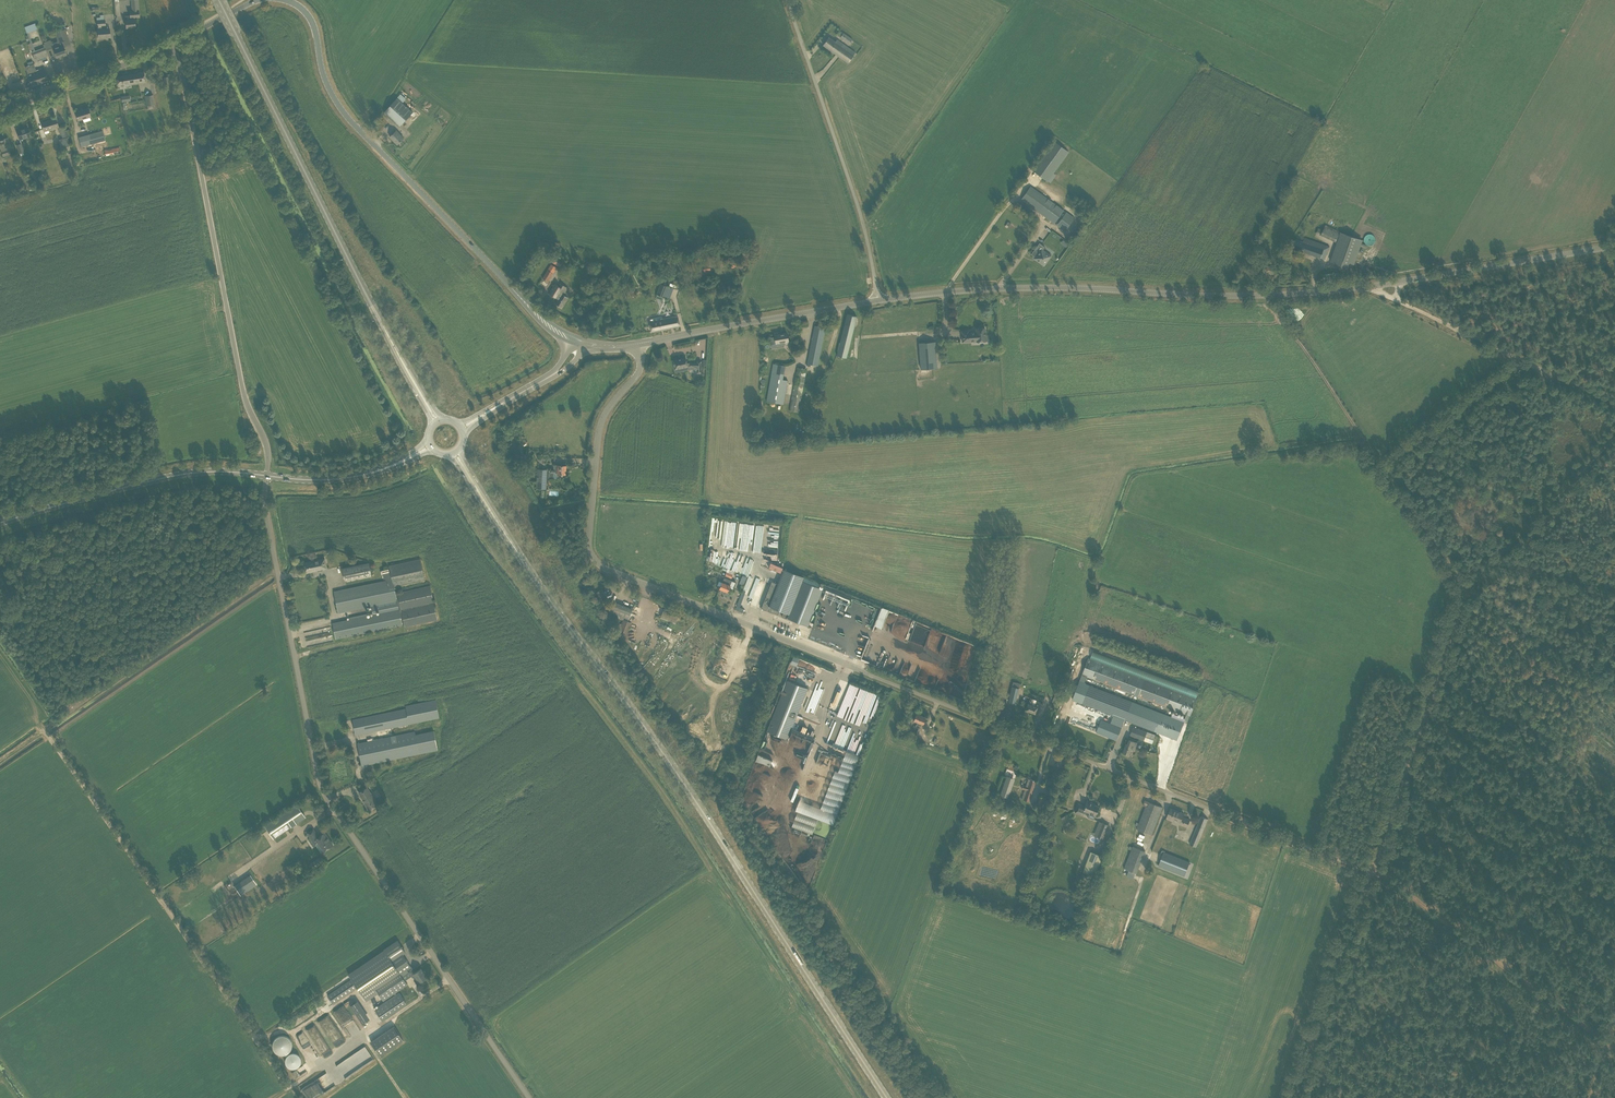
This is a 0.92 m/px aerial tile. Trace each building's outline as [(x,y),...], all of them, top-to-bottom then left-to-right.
[(137,0),(131,0),(132,11),(129,11),(130,18),(131,17),(131,19),(125,20),(126,27),(135,27),(134,17),(139,17),(139,10),(138,10),(137,0)] [(109,28),(104,29),(102,29),(101,26),(105,26),(105,20),(97,21),(98,32),(98,38),(110,37),(109,28)] [(26,26),(28,33),(38,29),(36,22),(26,26)] [(55,32),(58,41),(51,43),(53,48),(56,57),(63,55),(63,56),(66,55),(63,46),(70,43),(65,29),(55,32)] [(840,37),(849,44),(852,39),(844,33),(840,37)] [(848,63),(851,58),(855,53),(836,40),(835,41),(833,40),(829,37),(823,45),(848,63)] [(34,52),(32,52),(35,59),(37,58),(37,60),(48,56),(46,50),(45,47),(35,51),(34,52)] [(34,64),(25,67),(26,70),(30,80),(31,85),(48,80),(46,74),(44,67),(38,69),(39,72),(36,73),(36,70),(34,64)] [(137,73),(116,76),(117,82),(118,85),(139,82),(142,82),(145,81),(145,80),(143,71),(137,72),(137,73)] [(404,102),(407,99),(402,94),(399,97),(404,102)] [(145,96),(147,106),(154,105),(153,95),(145,96)] [(397,98),(384,112),(400,126),(413,112),(397,98)] [(75,112),(78,120),(90,116),(88,108),(75,112)] [(49,132),(48,130),(58,127),(56,118),(41,123),(44,131),(45,134),(49,132)] [(121,120),(113,122),(117,138),(125,136),(121,120)] [(28,127),(17,130),(19,139),(30,136),(28,127)] [(102,130),(78,137),(81,147),(95,143),(105,140),(102,130)] [(396,130),(394,133),(390,136),(397,144),(404,138),(396,130)] [(8,149),(11,148),(8,137),(3,138),(2,135),(0,135),(0,149),(1,149),(3,156),(4,156),(5,159),(11,157),(10,154),(8,149)] [(67,138),(59,140),(60,143),(61,148),(70,146),(69,143),(67,138)] [(1054,141),(1032,170),(1048,181),(1069,152),(1054,141)] [(105,153),(105,157),(120,154),(119,148),(104,151),(105,153)] [(1021,199),(1054,223),(1064,210),(1031,186),(1021,199)] [(1067,212),(1061,219),(1069,225),(1075,217),(1067,212)] [(1337,242),(1331,261),(1348,267),(1349,262),(1353,263),(1362,239),(1341,232),(1325,225),(1321,235),(1337,242)] [(1369,245),(1370,245),(1371,245),(1372,245),(1373,244),(1374,243),(1375,242),(1375,241),(1375,240),(1375,239),(1375,238),(1374,237),(1374,236),(1373,235),(1372,235),(1371,234),(1370,234),(1369,234),(1368,234),(1367,235),(1366,235),(1365,236),(1364,237),(1364,238),(1364,239),(1364,241),(1364,242),(1365,243),(1366,244),(1367,245),(1368,245),(1369,245)] [(1325,259),(1327,254),(1329,246),(1305,238),(1303,242),(1295,239),(1292,248),(1325,259)] [(1039,243),(1031,254),(1037,258),(1036,259),(1042,264),(1044,261),(1046,263),(1051,256),(1047,252),(1046,253),(1042,250),(1045,247),(1039,243)] [(553,255),(550,261),(559,267),(563,261),(553,255)] [(728,261),(729,269),(742,267),(741,259),(728,261)] [(1275,267),(1264,265),(1263,272),(1273,274),(1275,267)] [(548,270),(542,278),(548,282),(553,273),(548,270)] [(555,284),(552,289),(549,293),(556,298),(557,297),(559,298),(555,303),(561,307),(568,297),(563,294),(567,287),(560,283),(558,286),(555,284)] [(664,296),(668,286),(661,283),(657,294),(664,296)] [(841,336),(836,355),(846,358),(855,321),(857,316),(847,314),(845,321),(841,336)] [(680,326),(679,320),(678,316),(650,321),(651,326),(652,331),(680,326)] [(810,364),(818,366),(825,327),(815,325),(814,331),(808,359),(807,366),(810,366),(810,364)] [(986,341),(985,333),(985,328),(976,328),(976,331),(969,332),(969,330),(962,331),(962,342),(977,341),(986,341)] [(775,336),(770,337),(771,344),(776,343),(777,348),(784,346),(784,344),(789,343),(787,332),(775,335),(775,336)] [(937,363),(936,350),(935,342),(919,343),(921,369),(937,368),(937,363)] [(686,357),(673,360),(674,367),(679,366),(679,368),(683,367),(684,370),(688,369),(688,368),(689,368),(689,369),(697,369),(697,373),(701,373),(701,361),(697,360),(697,363),(689,362),(687,363),(686,357)] [(771,377),(766,401),(783,404),(788,380),(783,379),(785,366),(773,364),(771,377)] [(797,367),(789,410),(799,412),(807,369),(797,367)] [(549,470),(548,478),(553,478),(554,473),(557,473),(558,473),(566,474),(566,465),(554,465),(554,470),(549,470)] [(537,469),(536,488),(547,489),(548,469),(537,469)] [(776,537),(778,524),(711,517),(709,538),(714,538),(714,544),(717,545),(718,534),(726,535),(725,542),(723,542),(723,544),(726,545),(726,541),(731,541),(730,554),(739,555),(739,557),(766,560),(768,536),(776,537)] [(307,572),(314,571),(314,570),(327,567),(325,557),(305,562),(307,572)] [(395,586),(425,580),(420,558),(389,565),(390,572),(389,572),(389,569),(381,571),(382,574),(383,574),(384,578),(386,579),(393,578),(395,586)] [(369,562),(342,568),(345,582),(372,576),(369,562)] [(772,581),(763,603),(761,608),(773,613),(778,614),(780,610),(784,612),(782,616),(787,618),(787,617),(808,625),(810,620),(823,589),(802,581),(803,577),(784,569),(778,584),(772,581)] [(724,578),(722,583),(720,588),(728,591),(728,589),(729,587),(732,580),(724,577),(724,578)] [(336,638),(403,624),(403,625),(405,624),(405,626),(438,619),(430,585),(398,592),(398,593),(396,593),(395,586),(393,578),(386,579),(334,591),(339,612),(372,605),(374,613),(369,615),(368,613),(352,616),(352,618),(333,622),(336,638)] [(746,580),(742,590),(748,593),(752,583),(746,580)] [(596,592),(602,602),(608,599),(602,589),(596,592)] [(741,593),(738,602),(744,604),(746,595),(741,593)] [(608,611),(629,619),(633,609),(612,601),(608,611)] [(660,609),(657,617),(673,622),(675,614),(660,609)] [(623,643),(624,641),(631,622),(623,619),(615,640),(623,643)] [(823,637),(822,640),(836,646),(837,643),(823,637)] [(1197,699),(1088,657),(1082,674),(1135,694),(1138,696),(1190,716),(1197,699)] [(787,680),(785,685),(767,730),(787,739),(807,688),(787,680)] [(1013,681),(1012,684),(1008,702),(1015,704),(1020,683),(1013,681)] [(1080,681),(1073,699),(1114,714),(1125,719),(1168,736),(1175,718),(1080,681)] [(869,729),(881,695),(847,683),(836,716),(845,719),(844,720),(852,723),(851,724),(869,729)] [(1035,713),(1037,708),(1037,707),(1032,706),(1034,700),(1030,698),(1028,704),(1027,704),(1025,709),(1035,713)] [(358,718),(352,719),(355,735),(439,717),(436,699),(405,706),(406,708),(358,718)] [(1114,714),(1110,723),(1121,727),(1125,719),(1114,714)] [(936,717),(932,726),(938,728),(943,730),(942,734),(951,737),(953,732),(957,734),(960,727),(947,722),(944,728),(939,726),(942,720),(936,717)] [(1101,719),(1096,732),(1116,740),(1121,727),(1110,723),(1101,719)] [(919,723),(913,737),(921,740),(927,726),(919,723)] [(840,724),(833,741),(831,740),(829,744),(837,747),(845,726),(840,724)] [(1133,726),(1130,735),(1153,743),(1156,735),(1133,726)] [(358,743),(357,743),(361,765),(367,764),(438,750),(434,730),(415,734),(415,731),(358,743)] [(1128,743),(1127,743),(1123,752),(1130,754),(1131,749),(1134,750),(1137,742),(1130,739),(1128,743)] [(815,819),(831,824),(855,755),(843,750),(835,771),(831,770),(818,807),(796,799),(792,810),(794,811),(789,826),(810,833),(815,819)] [(816,761),(822,763),(825,754),(818,752),(816,761)] [(754,761),(768,766),(770,760),(756,755),(754,761)] [(1007,776),(1002,790),(1008,792),(1013,778),(1007,776)] [(1028,802),(1034,786),(1036,780),(1030,778),(1031,777),(1028,776),(1027,778),(1028,778),(1026,786),(1023,785),(1022,789),(1025,790),(1021,799),(1028,802)] [(1047,778),(1045,783),(1054,787),(1056,781),(1047,778)] [(369,810),(378,804),(368,787),(359,792),(365,803),(364,803),(369,810)] [(1040,796),(1037,805),(1043,807),(1045,801),(1043,800),(1044,798),(1040,796)] [(1076,808),(1075,812),(1083,816),(1084,811),(1089,813),(1089,814),(1087,817),(1094,819),(1095,816),(1097,811),(1099,806),(1091,803),(1092,802),(1087,800),(1085,806),(1078,803),(1076,808)] [(1145,800),(1143,805),(1146,807),(1139,823),(1139,824),(1138,826),(1137,829),(1151,835),(1160,812),(1162,807),(1145,800)] [(297,804),(265,825),(273,838),(306,817),(297,804)] [(1170,808),(1168,813),(1167,818),(1174,821),(1174,820),(1181,822),(1180,824),(1187,827),(1190,819),(1183,816),(1184,813),(1170,808)] [(1067,814),(1061,818),(1064,823),(1070,819),(1067,814)] [(1196,847),(1206,823),(1208,818),(1201,816),(1199,821),(1190,844),(1196,847)] [(1097,837),(1102,823),(1099,821),(1093,836),(1097,837)] [(1102,823),(1097,837),(1103,839),(1108,825),(1102,823)] [(313,829),(308,833),(316,845),(319,843),(324,851),(333,844),(325,833),(319,837),(313,829)] [(1145,851),(1133,846),(1132,847),(1131,850),(1124,869),(1136,873),(1145,851)] [(1088,851),(1080,871),(1090,875),(1099,855),(1088,851)] [(1190,862),(1164,852),(1158,866),(1184,876),(1190,862)] [(318,858),(309,864),(312,870),(321,864),(318,858)] [(250,875),(233,886),(240,896),(256,885),(250,875)] [(348,974),(351,979),(357,988),(366,1001),(378,993),(383,1001),(394,994),(395,995),(374,1009),(382,1020),(407,1004),(399,992),(396,994),(395,993),(407,985),(404,980),(409,977),(412,975),(413,977),(416,975),(420,981),(422,980),(427,977),(421,968),(415,972),(412,969),(413,969),(403,954),(405,952),(398,940),(384,950),(384,949),(348,974)] [(371,1020),(361,1001),(352,1005),(362,1025),(371,1020)] [(394,1026),(371,1041),(380,1055),(403,1040),(394,1026)] [(273,1043),(272,1044),(272,1046),(273,1048),(273,1049),(274,1051),(275,1052),(276,1053),(278,1054),(279,1055),(281,1055),(283,1055),(284,1055),(286,1054),(287,1054),(289,1053),(290,1052),(291,1050),(292,1049),(292,1047),(292,1046),(292,1044),(292,1042),(291,1041),(291,1039),(290,1038),(288,1037),(287,1036),(285,1036),(284,1035),(282,1035),(280,1035),(279,1036),(277,1036),(276,1037),(275,1038),(274,1040),(273,1041),(273,1043)] [(342,1078),(357,1071),(355,1067),(359,1065),(357,1061),(360,1059),(358,1056),(363,1053),(363,1052),(336,1065),(342,1078)] [(288,1054),(287,1055),(286,1057),(285,1059),(285,1060),(285,1062),(286,1063),(286,1065),(287,1066),(288,1067),(290,1068),(292,1068),(294,1069),(296,1068),(297,1068),(299,1067),(300,1066),(300,1064),(301,1063),(301,1062),(301,1060),(301,1059),(301,1058),(300,1057),(299,1055),(298,1054),(296,1053),(295,1053),(293,1053),(291,1053),(290,1054),(288,1054)] [(334,1087),(326,1074),(303,1089),(309,1097),(317,1097),(334,1087)]
